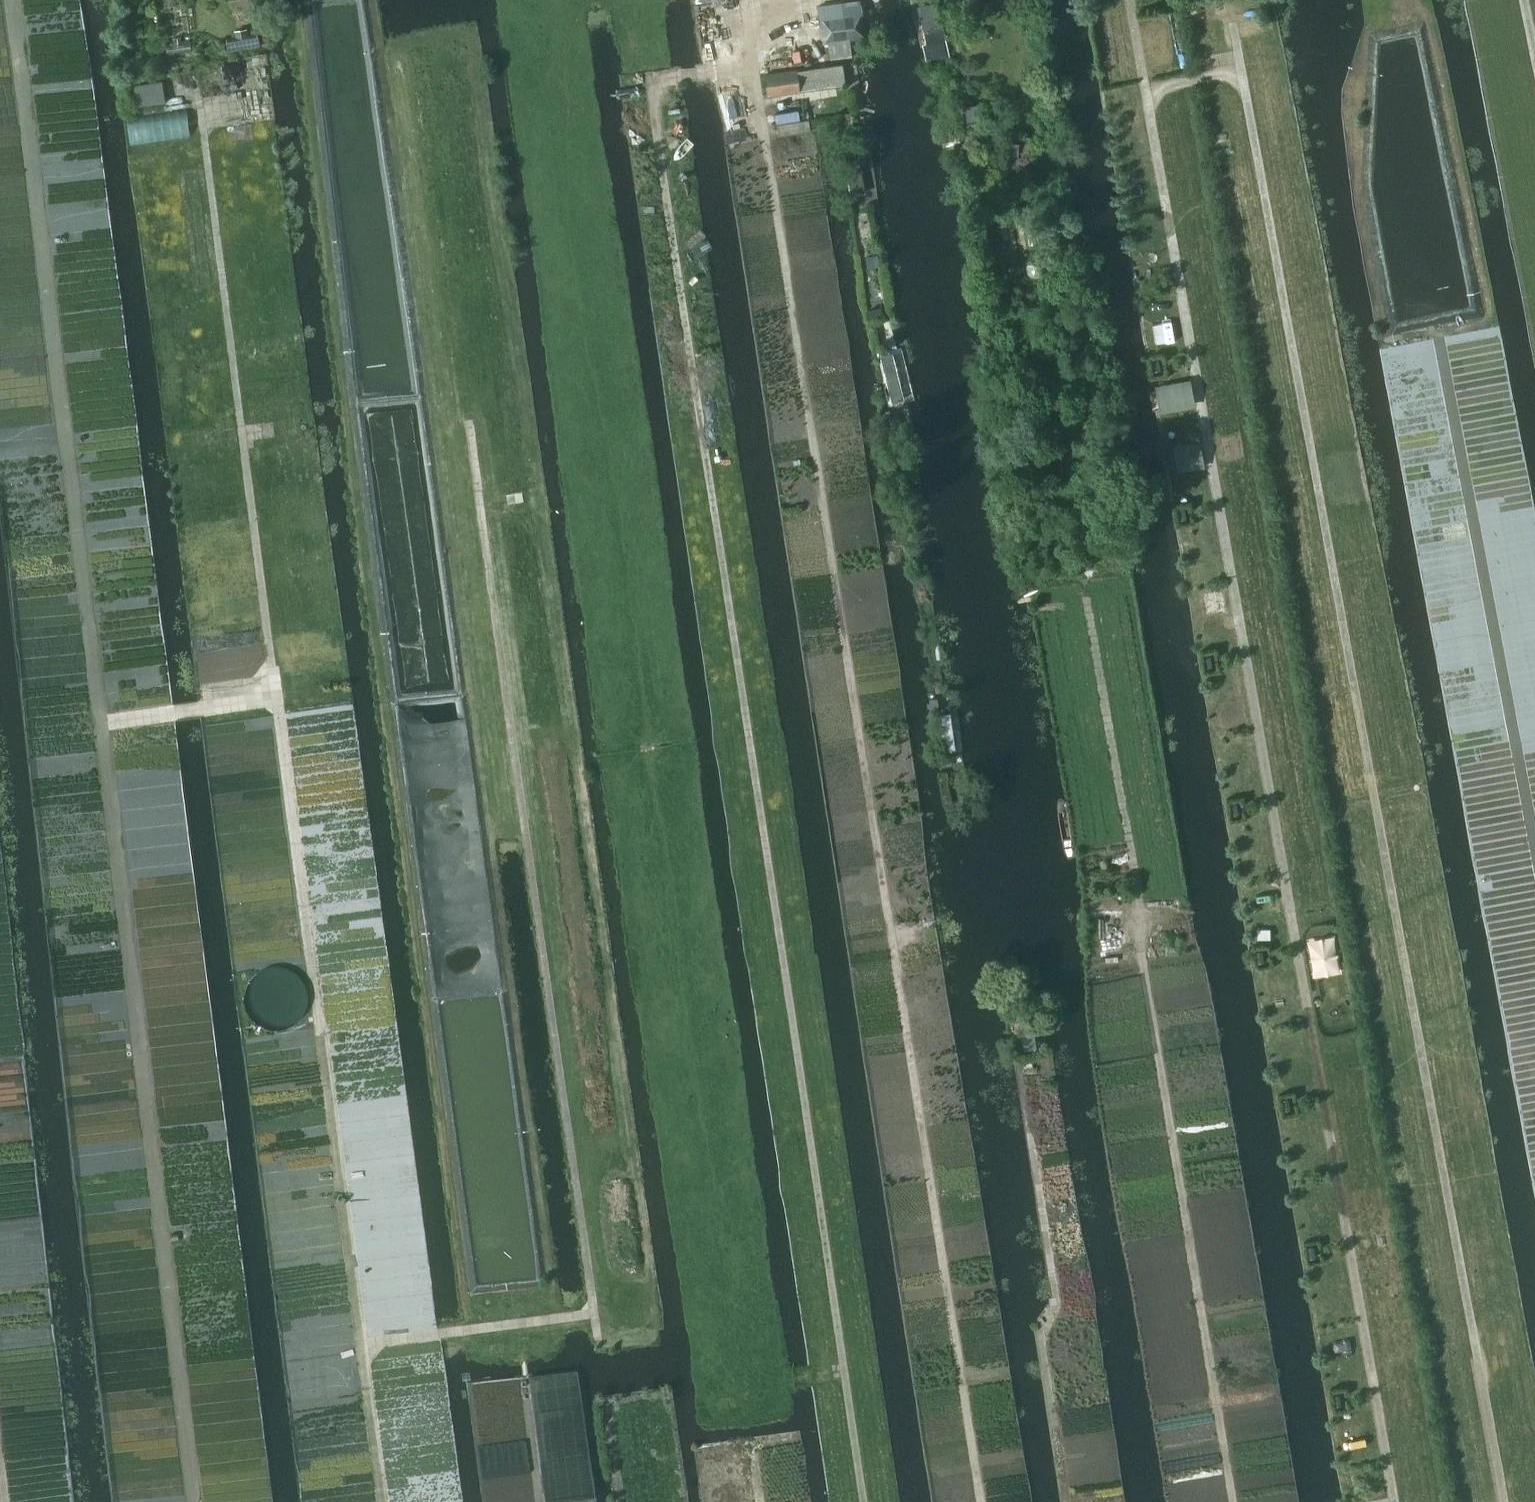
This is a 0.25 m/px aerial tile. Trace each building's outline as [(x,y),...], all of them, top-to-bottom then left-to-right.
[(236,11),(256,6),(254,0),(233,0),(236,11)] [(919,9),(933,6),(931,0),(917,0),(919,9)] [(918,12),(922,27),(937,23),(934,9),(918,12)] [(818,17),(822,45),(828,45),(830,60),(852,57),(849,41),(865,39),(861,11),(818,17)] [(922,29),(925,44),(942,40),(938,25),(922,29)] [(235,30),(237,38),(227,40),(228,48),(229,51),(260,46),(259,42),(258,35),(248,36),(247,28),(235,30)] [(174,41),(165,42),(167,54),(191,51),(189,39),(181,40),(181,36),(173,37),(174,41)] [(197,67),(201,94),(221,91),(217,64),(197,67)] [(765,75),(768,94),(846,84),(843,65),(765,75)] [(130,88),(133,107),(165,102),(162,83),(130,88)] [(976,104),(963,106),(966,122),(983,119),(981,108),(976,104)] [(126,119),(131,146),(189,136),(184,109),(126,119)] [(776,124),(778,136),(810,131),(808,119),(776,124)] [(1016,144),(1003,144),(1003,155),(1016,156),(1016,144)] [(870,157),(868,148),(844,153),(852,197),(866,194),(859,159),(870,157)] [(869,268),(877,267),(877,260),(868,261),(869,268)] [(874,320),(885,318),(883,310),(872,313),(874,320)] [(882,358),(893,401),(903,398),(892,355),(882,358)] [(1048,506),(1059,498),(1049,484),(1038,492),(1048,506)] [(935,715),(939,744),(951,743),(947,714),(935,715)] [(1017,1018),(1023,1051),(1036,1049),(1030,1016),(1017,1018)]
